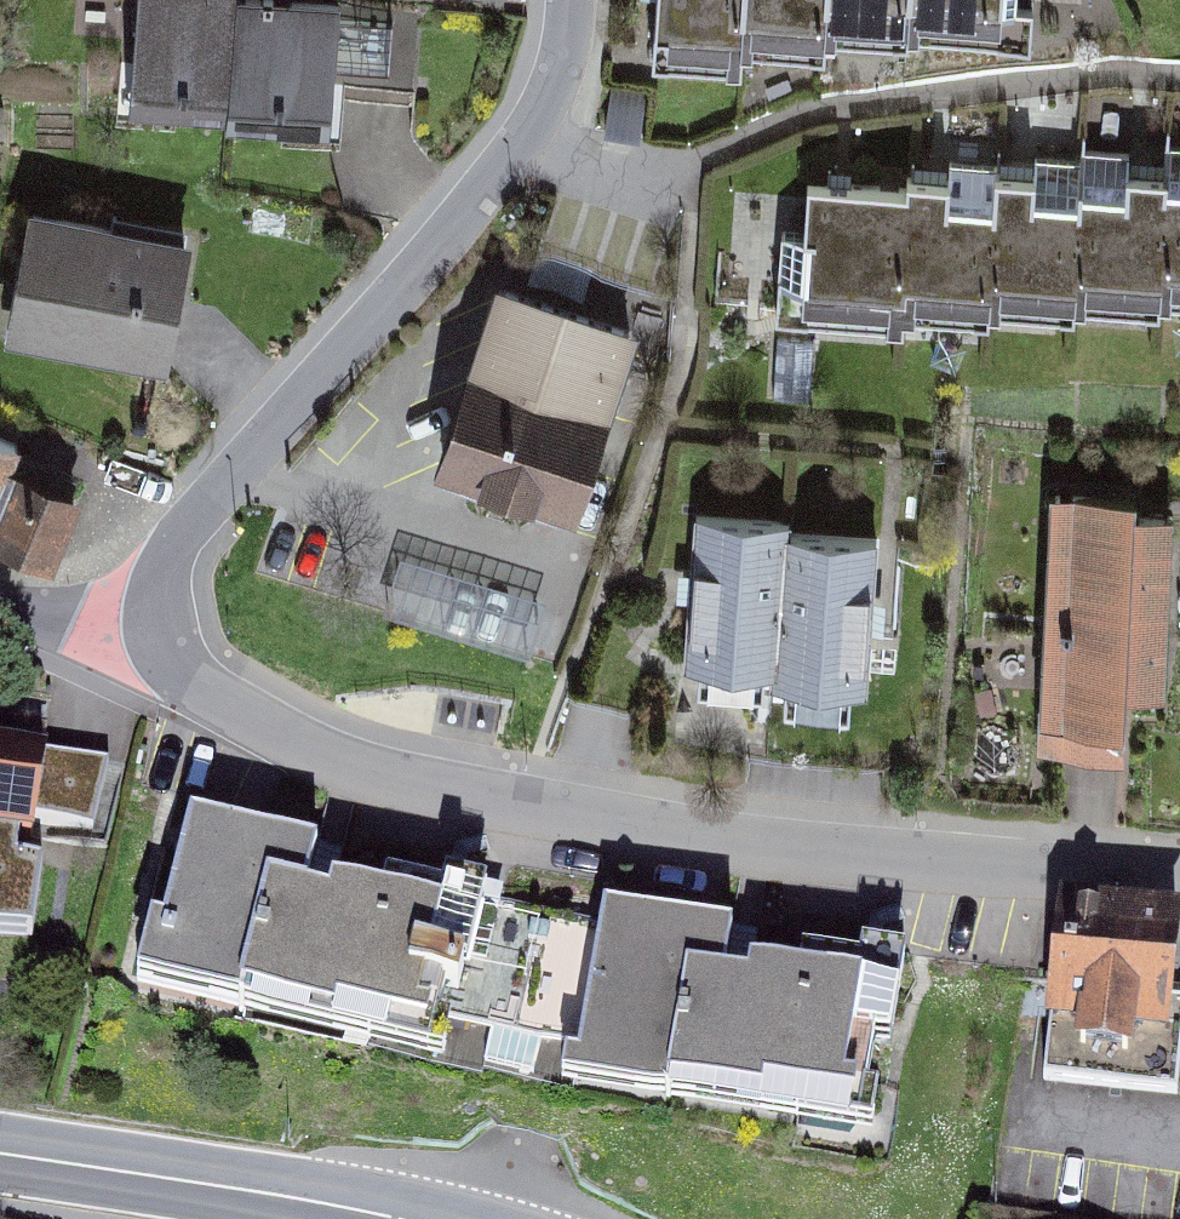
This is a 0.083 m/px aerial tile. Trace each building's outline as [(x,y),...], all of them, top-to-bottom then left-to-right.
[(239,0),(139,0),(131,93),(176,97),(175,106),(229,111),(239,0)] [(229,111),(228,117),(282,122),(283,112),(327,116),(337,6),(266,0),(239,0),(229,111)] [(655,68),(745,72),(746,55),(826,59),(826,48),(910,51),(910,60),(1034,65),(1037,0),(658,0),(655,68)] [(813,200),(811,246),(790,245),(786,327),(904,333),(905,320),(992,324),(992,309),(1083,313),(1083,304),(1163,308),(1163,300),(1179,301),(1179,154),(1164,153),(1163,160),(1077,156),(1076,169),(995,165),(994,182),(904,178),(902,204),(813,200)] [(161,372),(182,250),(35,225),(14,347),(161,372)] [(634,335),(490,298),(441,488),(585,525),(634,335)] [(38,454),(0,438),(0,546),(38,454)] [(112,482),(38,454),(0,546),(0,571),(63,596),(112,482)] [(1136,506),(1051,500),(1033,769),(1132,776),(1136,715),(1166,716),(1179,527),(1135,524),(1136,506)] [(784,540),(687,534),(676,706),(773,712),(784,540)] [(894,546),(797,539),(786,711),(883,718),(894,546)] [(118,765),(0,755),(0,948),(29,950),(38,848),(110,854),(118,765)] [(436,1079),(479,899),(444,891),(440,907),(380,893),(375,913),(328,902),(321,931),(299,926),(313,868),(178,836),(149,959),(137,1008),(436,1079)] [(872,1170),(901,966),(865,961),(863,978),(801,969),(798,990),(750,983),(746,1013),(724,1010),(735,934),(598,915),(568,1128),(872,1170)] [(1059,915),(1044,1087),(1179,1099),(1179,926),(1059,915)]
